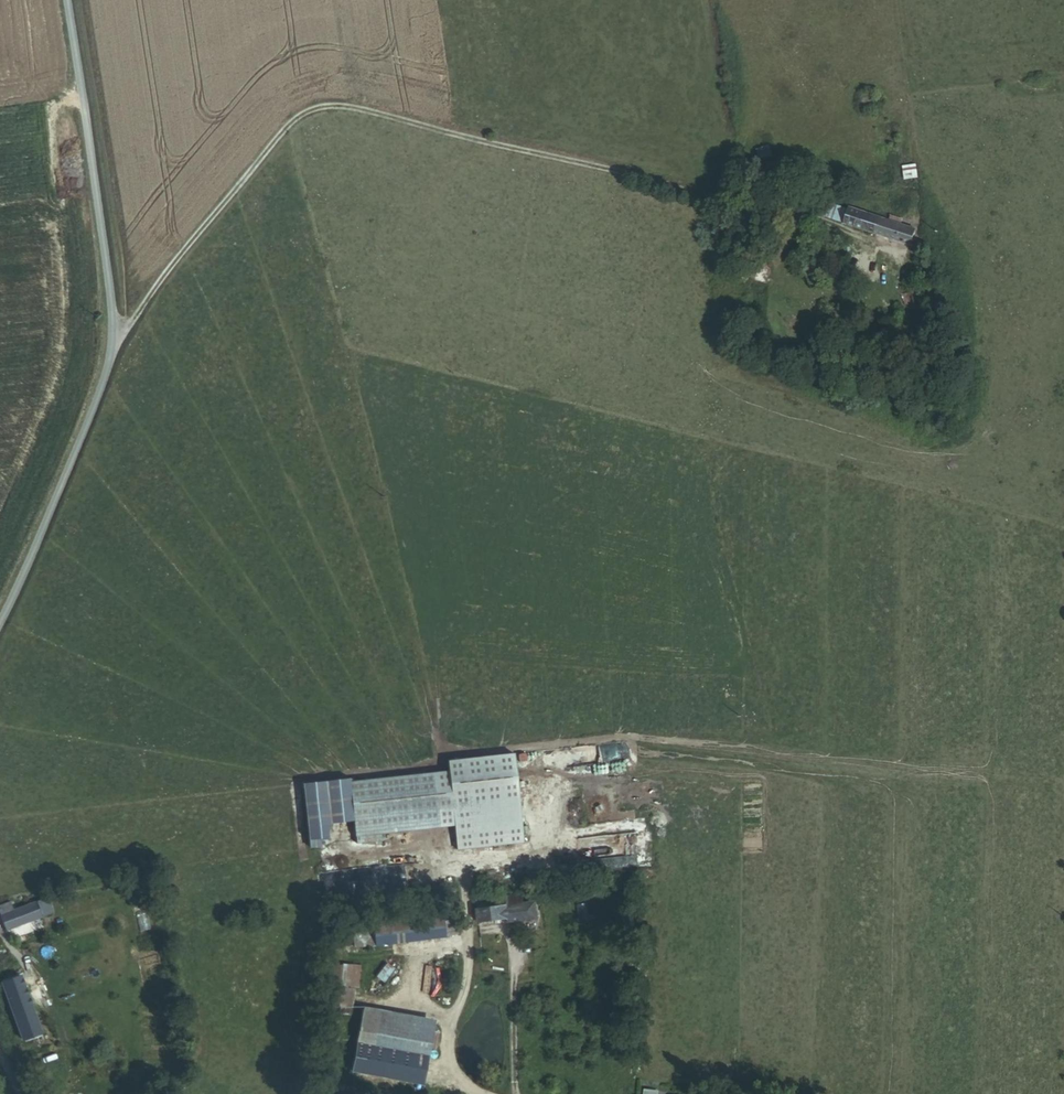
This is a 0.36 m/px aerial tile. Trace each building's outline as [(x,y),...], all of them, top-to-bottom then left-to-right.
[(769,145),(756,150),(759,160),(772,156),(769,145)] [(918,178),(916,165),(902,166),(904,180),(918,178)] [(843,223),(847,209),(807,197),(803,210),(843,223)] [(911,247),(916,230),(849,207),(847,209),(843,223),(843,224),(911,247)] [(525,841),(516,749),(448,756),(449,769),(350,779),(354,817),(357,842),(380,841),(380,831),(455,824),(458,849),(525,841)] [(354,817),(350,779),(349,774),(302,780),(310,846),(321,845),(320,835),(329,835),(328,827),(331,819),(354,817)] [(44,915),(55,910),(48,896),(14,908),(11,900),(0,904),(0,911),(6,928),(44,915)] [(510,921),(541,917),(537,898),(477,909),(478,921),(510,917),(510,921)] [(578,903),(577,920),(592,920),(592,903),(578,903)] [(563,908),(546,911),(549,923),(565,919),(563,908)] [(395,944),(445,936),(443,920),(406,926),(407,934),(394,938),(395,944)] [(394,938),(407,934),(406,926),(406,922),(384,924),(385,940),(394,938)] [(349,941),(385,940),(384,924),(349,925),(349,941)] [(443,954),(425,957),(427,971),(445,969),(443,954)] [(17,973),(11,955),(0,959),(0,979),(17,973)] [(324,987),(336,989),(339,966),(326,965),(324,987)] [(340,989),(346,990),(349,967),(339,966),(336,989),(340,989)] [(21,1038),(40,1032),(17,973),(0,979),(21,1038)] [(358,1040),(430,1054),(435,1018),(363,1005),(357,1040),(358,1040)] [(430,1054),(358,1040),(355,1059),(427,1072),(430,1054)] [(312,1062),(325,1063),(327,1043),(314,1042),(312,1062)]
